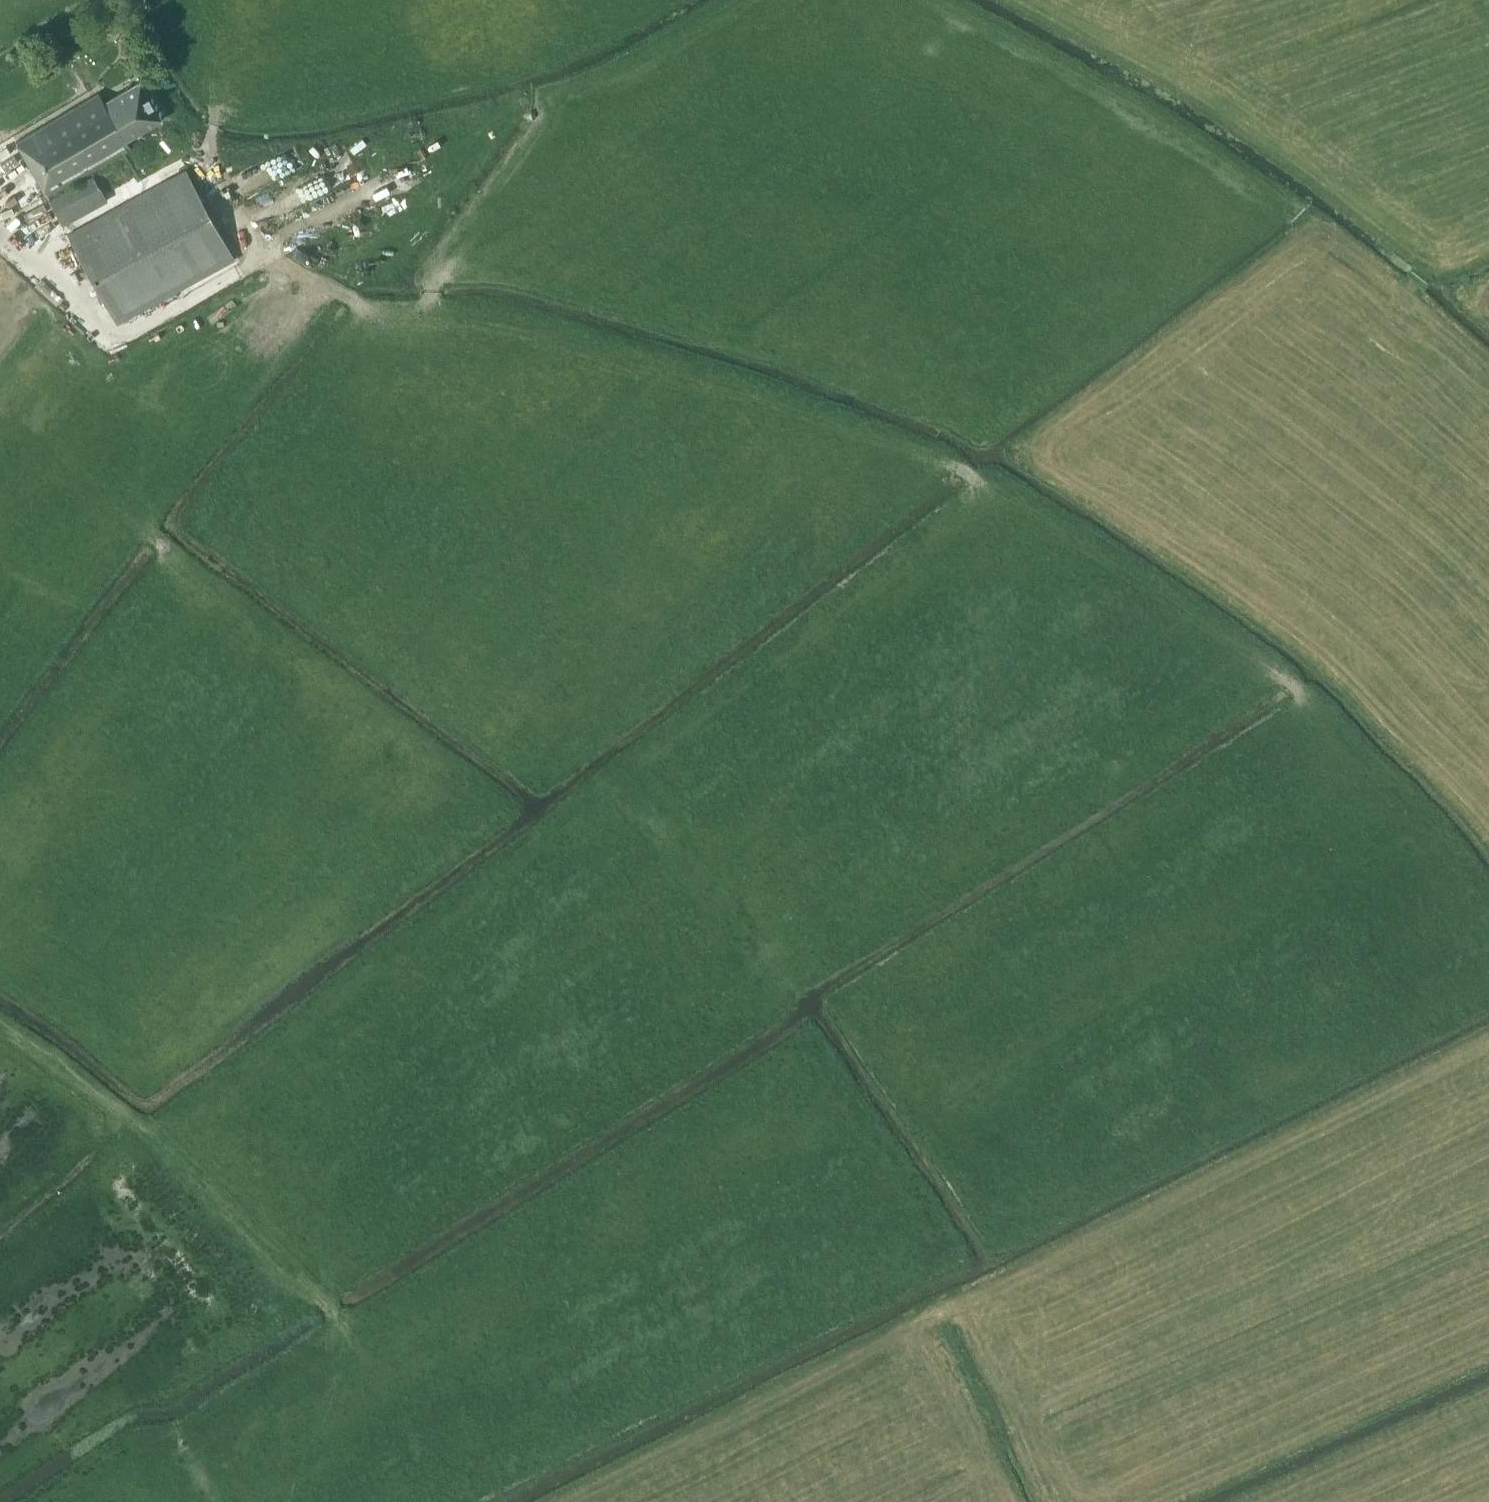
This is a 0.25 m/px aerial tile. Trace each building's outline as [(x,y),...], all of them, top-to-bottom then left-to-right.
[(126,139),(162,118),(140,80),(104,101),(99,91),(16,140),(47,195),(131,147),(126,139)] [(235,258),(186,169),(68,233),(117,322),(235,258)] [(108,199),(95,175),(50,199),(63,223),(108,199)]
